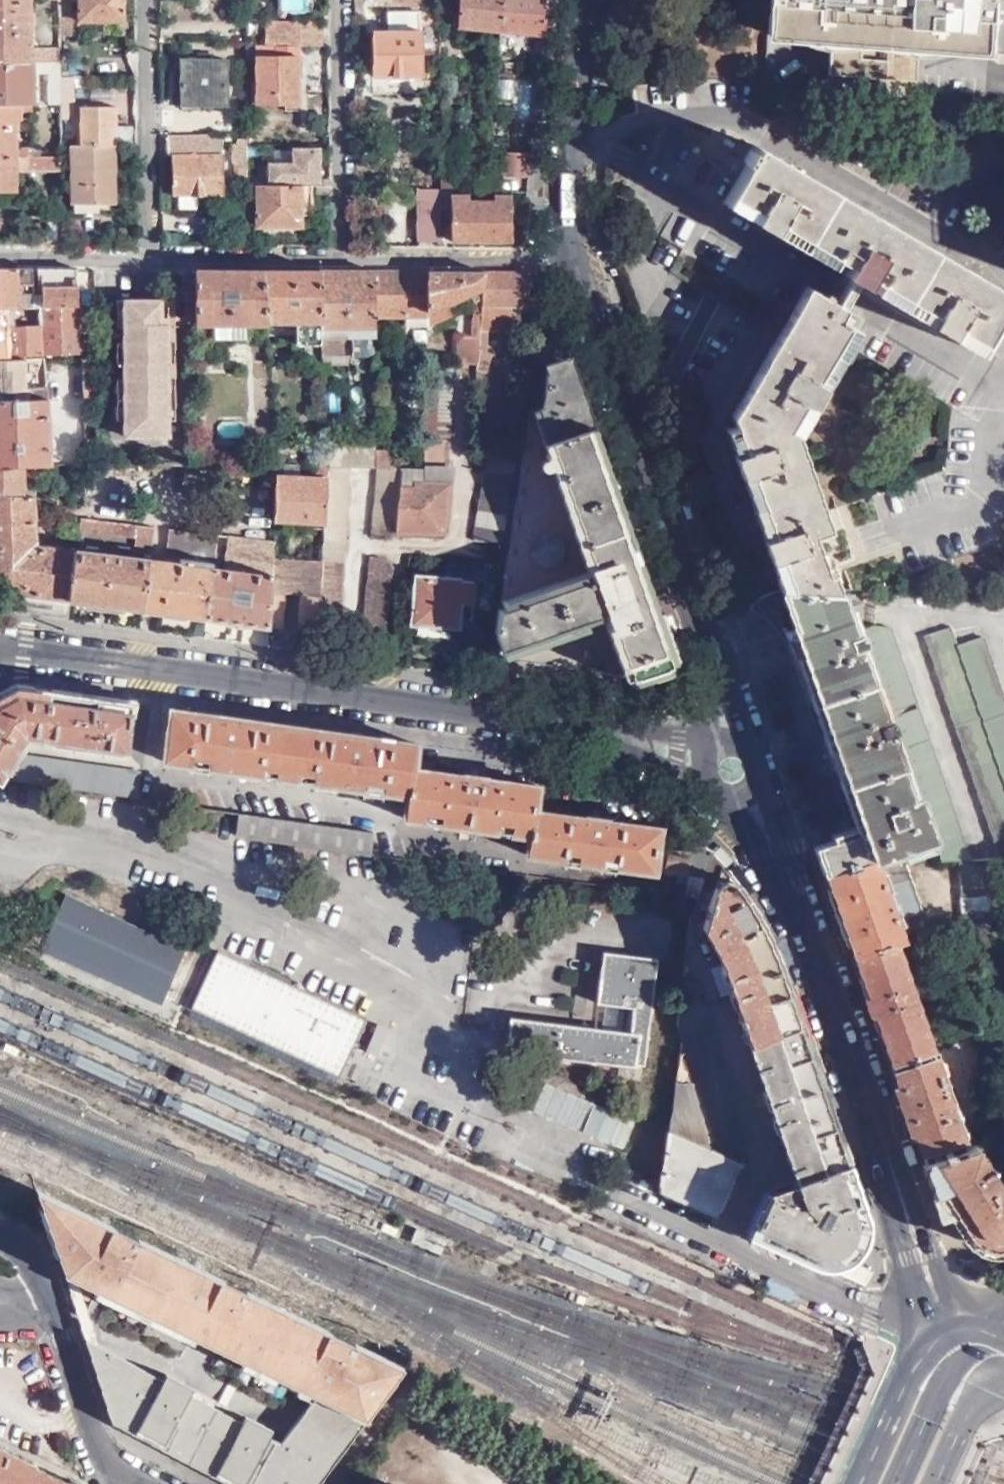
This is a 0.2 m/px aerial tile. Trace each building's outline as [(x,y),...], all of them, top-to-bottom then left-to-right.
[(60,63),(60,49),(29,49),(28,0),(0,0),(0,63),(60,63)] [(60,17),(68,17),(68,0),(60,0),(60,17)] [(80,21),(123,21),(123,0),(80,0),(80,21)] [(502,0),(460,0),(457,25),(500,31),(502,0)] [(546,0),(502,0),(500,31),(543,37),(546,0)] [(759,45),(822,50),(820,79),(907,85),(909,56),(983,62),(984,56),(1003,57),(1003,0),(763,0),(759,45)] [(438,33),(439,16),(402,16),(401,24),(402,32),(421,33),(438,33)] [(263,47),(276,47),(278,22),(264,22),(263,47)] [(285,22),(278,22),(276,47),(285,47),(285,22)] [(299,47),(325,47),(325,23),(285,22),(285,47),(299,47)] [(421,78),(421,33),(402,32),(401,24),(391,24),(391,33),(371,33),(371,78),(421,78)] [(299,47),(285,47),(286,56),(256,56),(256,102),(298,102),(299,47)] [(185,61),(182,108),(227,112),(230,66),(215,65),(215,59),(201,58),(200,63),(185,61)] [(60,80),(60,63),(0,63),(0,103),(29,103),(30,93),(34,93),(33,73),(49,73),(50,103),(61,103),(60,80)] [(29,103),(0,103),(0,156),(16,156),(16,120),(20,120),(20,112),(32,112),(32,103),(29,103)] [(118,128),(118,103),(98,103),(98,107),(80,106),(80,144),(73,144),(73,202),(114,203),(115,129),(118,128)] [(227,112),(182,108),(181,114),(227,118),(227,112)] [(208,137),(168,137),(168,156),(173,156),(172,196),(223,196),(223,157),(209,157),(208,137)] [(239,169),(247,169),(247,145),(247,140),(240,140),(240,145),(234,145),(234,165),(239,166),(239,169)] [(758,146),(755,151),(751,149),(743,162),(747,164),(724,204),(761,225),(831,266),(837,257),(844,261),(853,267),(848,275),(942,329),(978,350),(1003,306),(1003,288),(758,146)] [(268,186),(293,187),(293,183),(316,182),(317,152),(293,151),(292,167),(268,166),(268,186)] [(529,177),(531,154),(499,153),(499,175),(529,177)] [(60,173),(61,156),(16,156),(0,156),(0,191),(16,191),(16,173),(60,173)] [(447,190),(468,190),(468,176),(440,175),(440,189),(447,190)] [(247,186),(247,222),(254,221),(254,219),(258,218),(258,227),(300,227),(300,187),(293,187),(268,186),(247,186)] [(317,195),(329,196),(329,187),(316,187),(317,195)] [(416,240),(440,240),(440,206),(440,189),(415,189),(416,240)] [(451,240),(480,241),(481,202),(469,202),(468,195),(451,195),(451,240)] [(481,202),(480,241),(512,241),(512,195),(494,195),(494,202),(481,202)] [(32,307),(32,301),(30,269),(0,268),(0,309),(32,307)] [(77,306),(76,271),(76,269),(41,269),(41,288),(38,288),(38,301),(32,301),(32,307),(77,306)] [(268,323),(262,271),(196,271),(196,325),(213,325),(214,342),(243,342),(243,324),(268,323)] [(321,335),(319,271),(262,271),(268,323),(268,334),(293,333),(293,346),(317,346),(317,334),(321,335)] [(375,315),(374,271),(319,271),(321,335),(375,336),(375,315)] [(427,310),(427,272),(374,271),(375,315),(404,316),(404,325),(426,326),(427,310)] [(482,300),(484,272),(427,272),(427,310),(474,289),(473,303),(482,300)] [(525,306),(526,272),(484,272),(482,300),(482,315),(481,326),(488,326),(506,326),(507,305),(525,306)] [(779,591),(839,592),(827,557),(823,558),(814,535),(830,530),(795,434),(858,331),(839,320),(845,309),(809,288),(767,357),(732,416),(736,427),(727,430),(753,509),(763,542),(779,591)] [(160,308),(161,302),(104,302),(104,321),(116,322),(124,321),(124,331),(124,346),(123,367),(124,381),(124,424),(124,439),(167,441),(168,424),(167,309),(160,308)] [(174,302),(161,302),(160,308),(167,309),(168,424),(175,424),(174,302)] [(22,360),(22,356),(92,355),(91,323),(78,323),(77,306),(32,307),(0,309),(0,361),(22,360)] [(456,361),(478,363),(479,350),(481,326),(482,315),(474,314),(471,335),(458,334),(456,361)] [(124,321),(116,322),(115,331),(124,331),(124,321)] [(479,350),(486,353),(488,326),(481,326),(479,350)] [(387,336),(375,336),(375,349),(386,349),(387,336)] [(123,367),(124,346),(116,345),(116,367),(123,367)] [(478,363),(477,370),(487,372),(491,355),(486,353),(479,350),(478,363)] [(45,399),(45,387),(23,388),(22,360),(0,361),(0,399),(45,399)] [(425,438),(450,439),(450,363),(426,363),(425,438)] [(516,372),(523,376),(524,370),(517,366),(516,372)] [(532,372),(495,632),(505,652),(614,616),(636,678),(671,665),(566,367),(545,374),(532,372)] [(40,467),(50,466),(45,399),(0,399),(0,467),(40,467)] [(404,468),(397,534),(443,532),(452,468),(449,467),(450,439),(425,438),(424,468),(404,468)] [(325,523),(324,560),(324,562),(344,563),(348,468),(376,468),(376,467),(376,452),(376,441),(326,440),(327,456),(328,471),(325,523)] [(484,470),(510,473),(512,450),(486,447),(484,470)] [(376,452),(376,467),(396,467),(395,452),(376,452)] [(275,520),(325,523),(328,471),(327,456),(315,455),(314,477),(278,475),(275,520)] [(35,502),(33,481),(40,481),(40,467),(0,467),(0,497),(35,502)] [(371,537),(397,534),(404,468),(396,467),(376,467),(376,468),(377,469),(371,537)] [(482,470),(474,540),(500,544),(510,473),(484,470),(482,470)] [(66,620),(69,601),(76,552),(30,547),(30,541),(36,540),(35,502),(0,497),(0,589),(3,593),(1,611),(66,620)] [(81,519),(79,531),(136,538),(133,552),(152,554),(155,528),(81,519)] [(167,557),(214,563),(218,535),(170,529),(167,557)] [(213,568),(207,619),(269,627),(273,555),(274,553),(237,548),(235,561),(230,561),(229,566),(225,565),(224,570),(213,568)] [(76,552),(69,601),(145,611),(151,561),(76,552)] [(273,555),(269,627),(284,629),(286,594),(302,596),(300,631),(319,633),(323,575),(324,562),(324,560),(273,555)] [(363,640),(385,643),(394,567),(389,561),(371,556),(363,640)] [(151,561),(145,611),(207,619),(213,568),(151,561)] [(323,575),(344,577),(344,563),(324,562),(323,575)] [(323,575),(319,633),(342,636),(344,577),(323,575)] [(472,618),(474,581),(417,577),(414,621),(457,625),(458,617),(472,618)] [(477,619),(490,621),(494,593),(482,591),(477,619)] [(817,848),(827,873),(873,857),(875,863),(907,862),(937,852),(859,632),(852,634),(839,592),(779,591),(799,651),(792,654),(853,827),(856,834),(817,848)] [(875,626),(859,632),(937,852),(940,862),(957,861),(970,861),(890,628),(875,626)] [(982,637),(958,645),(952,628),(926,638),(1001,857),(1003,857),(1003,702),(982,637)] [(24,735),(123,749),(130,704),(14,687),(0,695),(0,775),(24,735)] [(417,744),(169,709),(162,761),(406,796),(403,818),(527,836),(524,855),(651,873),(657,829),(535,812),(538,786),(413,769),(417,744)] [(18,757),(4,781),(137,799),(140,773),(18,757)] [(373,833),(232,812),(229,834),(370,854),(373,833)] [(684,897),(697,900),(706,853),(707,848),(691,842),(689,852),(691,852),(688,874),(687,883),(684,897)] [(689,852),(666,848),(664,871),(678,873),(678,881),(687,883),(688,874),(686,873),(689,852)] [(697,900),(690,924),(704,926),(718,953),(731,986),(793,1168),(799,1187),(775,1195),(755,1243),(803,1265),(822,1272),(833,1274),(842,1272),(850,1269),(856,1266),(861,1261),(865,1256),(868,1250),(872,1244),(873,1238),(874,1232),(874,1225),(850,1150),(789,990),(780,967),(760,926),(738,886),(724,868),(726,867),(714,853),(711,855),(706,853),(697,900)] [(827,873),(854,953),(895,939),(895,940),(902,938),(897,922),(875,863),(873,857),(827,873)] [(990,928),(992,897),(996,859),(970,861),(957,861),(964,928),(990,928)] [(907,862),(875,863),(897,922),(923,913),(907,862)] [(161,999),(184,950),(67,896),(44,944),(161,999)] [(854,953),(890,1063),(930,1050),(932,1048),(895,940),(895,939),(854,953)] [(644,1065),(648,1034),(641,1033),(643,1010),(651,1010),(658,958),(603,950),(598,1004),(625,1008),(622,1032),(511,1018),(506,1050),(635,1067),(635,1064),(644,1065)] [(192,1006),(315,1063),(336,1017),(213,960),(192,1006)] [(684,1041),(661,1181),(659,1191),(717,1216),(725,1196),(731,1198),(744,1167),(739,1165),(743,1154),(706,1005),(701,1005),(699,981),(683,980),(678,1015),(681,1015),(680,1029),(684,1041)] [(641,1033),(648,1034),(651,1010),(643,1010),(641,1033)] [(890,1063),(925,1161),(963,1148),(930,1050),(890,1063)] [(998,1183),(974,1145),(963,1148),(925,1161),(947,1223),(956,1218),(965,1232),(981,1244),(994,1246),(1003,1244),(1003,1179),(998,1183)] [(404,1371),(404,1370),(37,1193),(111,1423),(226,1483),(319,1483),(404,1371)] [(78,1483),(0,1446),(0,1483),(79,1483),(78,1483)]
